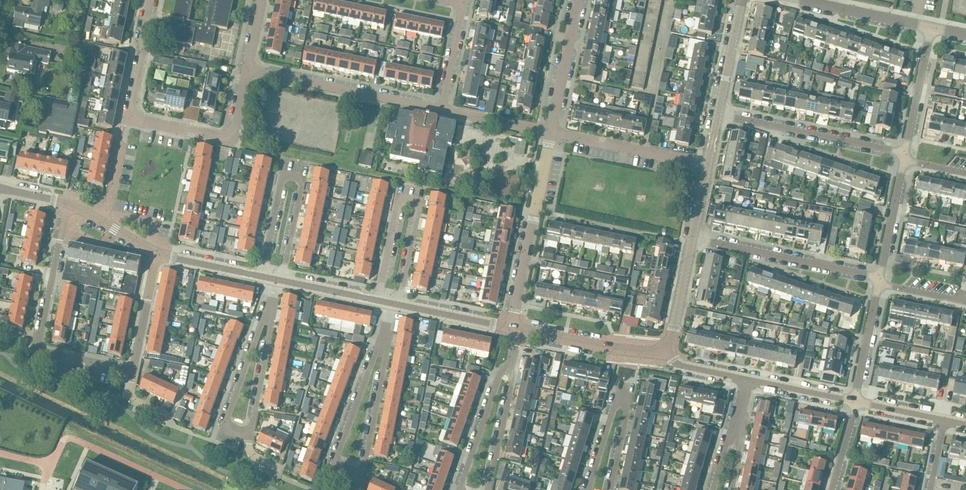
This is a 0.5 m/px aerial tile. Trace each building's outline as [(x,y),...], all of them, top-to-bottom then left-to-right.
[(14,28),(23,30),(24,26),(24,24),(40,27),(44,8),(45,8),(46,0),(33,0),(31,11),(18,8),(14,28)] [(112,5),(128,9),(130,0),(113,0),(112,5)] [(172,12),(183,15),(182,18),(195,20),(195,19),(204,21),(204,22),(217,25),(218,22),(230,25),(234,6),(237,7),(239,0),(174,0),(172,12)] [(275,7),(289,11),(291,0),(277,0),(275,7)] [(313,14),(325,16),(325,15),(327,2),(316,0),(313,14)] [(596,8),(596,7),(615,11),(618,0),(597,0),(597,2),(596,1),(595,8),(596,8)] [(649,0),(648,6),(660,9),(661,3),(649,0)] [(702,9),(715,12),(716,6),(717,6),(719,0),(718,0),(704,0),(703,3),(697,2),(696,8),(702,9)] [(54,4),(53,10),(57,14),(62,12),(63,6),(59,2),(54,4)] [(325,15),(325,16),(336,18),(339,5),(327,2),(325,15)] [(502,9),(495,7),(481,4),(479,16),(487,18),(493,19),(494,12),(501,14),(502,9)] [(534,10),(533,15),(549,19),(551,7),(537,4),(536,11),(534,10)] [(112,5),(109,18),(126,21),(128,9),(112,5)] [(339,5),(336,18),(348,21),(351,7),(339,5)] [(648,6),(647,12),(659,14),(660,9),(648,6)] [(275,7),(273,18),(287,21),(289,11),(275,7)] [(351,7),(348,21),(360,23),(363,10),(351,7)] [(592,20),(593,20),(593,19),(606,22),(613,23),(615,11),(596,7),(596,8),(594,14),(593,13),(592,20)] [(693,20),(700,21),(713,24),(714,18),(715,18),(716,12),(715,12),(702,9),(701,15),(694,13),(693,20)] [(363,10),(360,23),(372,26),(375,12),(363,10)] [(757,10),(755,21),(770,24),(774,25),(777,14),(757,10)] [(375,12),(372,26),(384,28),(387,14),(375,12)] [(647,12),(646,18),(658,20),(659,14),(647,12)] [(514,23),(513,29),(524,32),(540,35),(541,30),(547,31),(549,19),(533,15),(530,27),(526,26),(514,23)] [(394,30),(395,30),(406,33),(409,19),(397,16),(394,30)] [(784,16),(781,26),(791,29),(794,20),(784,16)] [(109,18),(106,30),(123,33),(126,21),(109,18)] [(273,18),(271,30),(284,33),(287,21),(273,18)] [(646,18),(644,24),(656,26),(658,20),(646,18)] [(409,19),(406,33),(417,35),(420,21),(409,19)] [(590,32),(591,32),(591,31),(604,34),(606,22),(593,19),(593,20),(592,25),(591,25),(590,32)] [(420,21),(417,35),(429,38),(432,24),(420,21)] [(714,24),(713,24),(700,21),(697,33),(710,36),(711,30),(713,30),(714,24)] [(755,21),(753,32),(767,35),(770,24),(755,21)] [(797,21),(792,35),(799,37),(797,42),(802,44),(803,39),(808,24),(797,21)] [(432,24),(429,38),(441,40),(444,26),(432,24)] [(644,24),(643,30),(655,32),(656,26),(644,24)] [(808,24),(803,39),(814,43),(819,28),(808,24)] [(782,34),(789,36),(791,29),(781,26),(780,28),(784,29),(782,34)] [(477,27),(474,39),(488,42),(491,30),(477,27)] [(819,28),(814,43),(820,45),(819,49),(823,50),(830,32),(819,28)] [(121,45),(123,33),(106,30),(104,42),(121,45)] [(271,30),(268,42),(282,45),(284,33),(271,30)] [(643,30),(642,36),(654,38),(655,32),(643,30)] [(587,44),(588,44),(588,43),(601,46),(604,34),(591,31),(591,32),(590,37),(588,37),(587,44)] [(526,46),(525,50),(542,53),(544,41),(539,40),(540,35),(524,32),(523,37),(530,39),(528,46),(526,46)] [(753,32),(750,43),(765,46),(768,47),(769,42),(766,42),(767,35),(753,32)] [(830,32),(823,50),(828,52),(829,48),(835,50),(840,35),(830,32)] [(840,35),(835,50),(846,54),(851,39),(840,35)] [(56,36),(55,42),(66,44),(67,38),(56,36)] [(642,36),(641,41),(653,44),(654,38),(642,36)] [(474,39),(472,51),(486,53),(488,42),(474,39)] [(851,39),(846,54),(857,57),(862,42),(851,39)] [(641,41),(640,47),(651,50),(653,44),(641,41)] [(689,41),(687,52),(686,59),(705,62),(706,63),(707,56),(706,56),(707,50),(708,45),(689,41)] [(280,57),(282,45),(268,42),(266,54),(280,57)] [(862,42),(857,57),(868,61),(873,46),(862,42)] [(585,56),(586,56),(586,55),(599,58),(601,46),(588,43),(588,44),(587,49),(586,49),(585,56)] [(750,43),(748,55),(763,58),(765,46),(750,43)] [(6,44),(3,56),(10,57),(7,72),(15,74),(13,84),(32,88),(35,76),(37,64),(40,64),(49,66),(51,53),(25,48),(26,47),(15,45),(15,46),(6,44)] [(667,50),(666,55),(673,56),(674,51),(674,52),(675,47),(670,46),(670,51),(667,50)] [(873,46),(868,61),(879,65),(884,50),(873,46)] [(640,47),(638,53),(650,56),(651,50),(640,47)] [(306,50),(303,63),(315,66),(318,52),(306,50)] [(525,62),(525,63),(539,65),(542,53),(525,50),(523,62),(525,62)] [(884,50),(879,65),(885,67),(884,71),(888,72),(895,53),(884,50)] [(472,51),(470,62),(483,65),(486,53),(472,51)] [(318,52),(315,66),(327,68),(329,55),(318,52)] [(108,65),(111,66),(125,69),(125,67),(127,57),(113,54),(111,53),(108,65)] [(638,53),(637,59),(649,61),(650,56),(638,53)] [(895,53),(888,72),(893,74),(894,70),(901,72),(906,57),(895,53)] [(329,55),(327,68),(338,71),(341,57),(329,55)] [(582,67),(583,68),(583,67),(600,71),(601,65),(608,66),(609,60),(599,58),(586,55),(586,56),(585,61),(584,61),(582,67)] [(786,63),(793,65),(794,65),(797,59),(787,56),(786,63)] [(341,57),(338,71),(350,73),(353,59),(341,57)] [(746,64),(757,66),(759,60),(747,58),(746,64)] [(353,59),(350,73),(362,76),(365,62),(353,59)] [(637,59),(636,65),(648,67),(649,61),(637,59)] [(188,60),(187,64),(198,66),(197,68),(199,68),(200,62),(188,60)] [(689,72),(702,74),(703,75),(705,68),(703,68),(705,62),(692,60),(689,72)] [(948,77),(947,81),(951,82),(953,76),(955,62),(943,60),(940,75),(948,77)] [(187,64),(182,63),(174,61),(171,74),(195,79),(197,68),(198,66),(187,64)] [(365,62),(362,76),(374,78),(377,64),(365,62)] [(470,62),(467,74),(481,77),(483,65),(470,62)] [(955,62),(953,76),(964,79),(965,71),(965,65),(955,62)] [(379,78),(384,79),(384,80),(395,83),(398,69),(387,66),(388,64),(382,63),(379,78)] [(506,63),(504,71),(510,72),(514,73),(515,65),(506,63)] [(522,69),(520,74),(537,77),(539,65),(525,63),(524,69),(522,69)] [(108,66),(106,77),(108,78),(122,80),(125,70),(125,69),(111,66),(108,65),(108,66)] [(636,65),(635,71),(647,73),(648,67),(636,65)] [(840,71),(838,78),(850,81),(852,74),(845,73),(847,66),(843,65),(841,71),(840,71)] [(593,82),(593,83),(600,85),(603,71),(600,71),(583,67),(583,68),(582,73),(581,73),(580,79),(593,82)] [(792,74),(801,77),(802,76),(803,70),(794,67),(792,74)] [(398,69),(395,83),(407,85),(410,71),(398,69)] [(832,69),(830,75),(838,78),(840,71),(832,69)] [(802,76),(801,77),(802,77),(802,76),(809,78),(812,77),(813,73),(804,70),(803,70),(802,76)] [(410,71),(407,85),(419,87),(422,74),(410,71)] [(635,71),(634,77),(645,79),(647,73),(635,71)] [(689,72),(687,84),(700,86),(701,87),(702,80),(701,80),(702,74),(689,72)] [(422,74),(419,87),(431,90),(434,76),(422,74)] [(467,74),(465,86),(479,89),(481,77),(467,74)] [(522,79),(520,86),(535,89),(537,77),(520,74),(519,79),(522,79)] [(106,77),(103,89),(106,90),(120,92),(122,80),(108,78),(106,77)] [(207,77),(203,94),(218,96),(221,80),(207,77)] [(634,77),(632,83),(644,85),(645,79),(634,77)] [(185,107),(192,108),(193,101),(192,101),(186,100),(188,90),(190,84),(178,81),(176,93),(158,89),(154,107),(184,113),(185,107)] [(884,85),(882,91),(894,94),(896,83),(885,81),(885,85),(884,85)] [(578,90),(590,93),(591,86),(579,83),(578,90)] [(643,91),(644,85),(632,83),(631,88),(643,91)] [(682,83),(680,95),(697,99),(698,100),(700,92),(699,92),(700,86),(687,84),(682,83)] [(739,100),(750,102),(753,87),(754,87),(755,84),(750,83),(749,86),(742,85),(739,100)] [(476,101),(479,89),(465,86),(462,98),(476,101)] [(516,93),(515,98),(532,101),(535,89),(520,86),(519,94),(516,93)] [(753,87),(750,102),(761,105),(764,89),(754,87),(753,87)] [(935,88),(934,94),(948,97),(950,91),(945,90),(943,89),(935,88)] [(103,92),(101,101),(103,102),(117,105),(119,96),(120,92),(106,90),(103,89),(103,92)] [(764,89),(761,105),(773,107),(775,92),(764,89)] [(488,103),(494,105),(497,93),(491,91),(488,103)] [(787,94),(784,109),(795,111),(799,92),(794,91),(793,95),(787,94)] [(775,92),(773,107),(784,109),(787,94),(775,92)] [(799,92),(795,111),(806,114),(809,99),(803,97),(804,93),(799,92)] [(7,124),(7,122),(15,124),(18,111),(19,103),(23,104),(25,97),(6,93),(5,100),(4,107),(0,106),(0,130),(6,131),(7,124)] [(68,96),(67,100),(69,103),(73,104),(76,102),(76,98),(74,95),(71,94),(68,96)] [(193,101),(192,108),(200,110),(200,111),(215,113),(218,96),(203,94),(202,103),(193,101)] [(499,94),(496,108),(502,109),(505,96),(499,94)] [(809,99),(806,114),(817,116),(821,95),(817,94),(816,100),(809,99)] [(882,94),(880,105),(880,106),(895,109),(897,97),(882,94)] [(677,108),(695,111),(696,112),(697,105),(696,105),(697,99),(680,95),(677,108)] [(821,95),(817,116),(828,118),(832,98),(821,95)] [(644,109),(649,110),(652,98),(639,96),(638,103),(645,104),(644,109)] [(932,103),(946,106),(948,100),(933,97),(932,103)] [(530,113),(532,101),(515,98),(514,103),(517,103),(516,110),(530,113)] [(832,98),(828,118),(839,121),(842,106),(844,100),(832,98)] [(952,113),(953,108),(954,102),(948,100),(946,106),(946,107),(945,112),(952,113)] [(44,101),(37,134),(46,136),(47,133),(71,138),(77,107),(57,103),(57,104),(44,101)] [(98,113),(98,114),(115,117),(115,116),(117,106),(117,105),(103,102),(101,101),(101,102),(100,103),(98,113)] [(578,122),(583,123),(588,104),(582,103),(581,109),(574,108),(571,122),(577,123),(578,122)] [(588,104),(583,123),(583,125),(589,126),(590,125),(595,126),(598,113),(600,107),(588,104)] [(873,104),(871,116),(893,120),(895,109),(880,106),(880,105),(873,104)] [(842,106),(839,121),(851,123),(854,108),(842,106)] [(598,113),(595,126),(595,127),(601,128),(602,127),(607,128),(612,108),(606,107),(604,114),(598,113)] [(612,108),(607,128),(607,130),(613,131),(614,130),(619,131),(624,111),(612,108)] [(675,120),(692,123),(693,123),(695,117),(694,117),(695,111),(677,108),(675,120)] [(624,111),(619,131),(619,132),(625,133),(626,132),(631,133),(632,133),(635,120),(636,113),(624,111)] [(856,112),(854,124),(860,125),(862,114),(856,112)] [(98,114),(96,126),(112,130),(113,126),(113,125),(114,119),(115,117),(98,114)] [(390,159),(411,164),(420,166),(418,173),(441,178),(448,147),(433,144),(435,137),(438,123),(436,120),(430,119),(430,118),(427,117),(426,119),(399,114),(396,129),(389,127),(385,143),(393,144),(390,159)] [(928,132),(941,135),(944,121),(944,117),(933,114),(932,119),(931,119),(928,132)] [(869,127),(875,128),(890,131),(893,120),(871,116),(869,127)] [(79,119),(77,126),(88,129),(89,122),(84,121),(84,120),(79,119)] [(632,133),(631,133),(631,134),(637,136),(638,135),(644,136),(647,123),(635,120),(632,133)] [(672,131),(677,132),(690,135),(691,135),(692,129),(691,129),(692,123),(675,120),(672,131)] [(944,121),(941,135),(952,137),(955,124),(944,121)] [(952,137),(964,140),(965,130),(965,126),(955,124),(952,137)] [(689,141),(690,135),(677,132),(674,145),(689,147),(690,141),(689,141)] [(730,143),(729,146),(745,149),(748,137),(730,134),(728,143),(730,143)] [(96,148),(96,149),(110,151),(112,140),(101,138),(98,137),(96,148)] [(0,161),(7,162),(9,156),(15,157),(18,144),(0,140),(0,163),(0,161)] [(727,155),(727,158),(743,161),(750,162),(751,157),(744,154),(745,149),(729,146),(727,146),(726,155),(727,155)] [(761,179),(762,179),(761,182),(765,183),(766,181),(771,165),(772,163),(783,167),(788,151),(788,149),(780,146),(780,148),(776,147),(775,151),(769,149),(764,163),(764,164),(766,164),(761,179)] [(198,147),(196,160),(211,163),(213,150),(198,147)] [(95,150),(93,160),(108,163),(109,158),(110,152),(110,151),(96,149),(95,150)] [(788,151),(783,167),(781,172),(786,174),(788,169),(794,171),(800,155),(799,155),(800,152),(792,150),(791,152),(788,151)] [(359,167),(365,168),(371,169),(374,155),(362,153),(359,167)] [(800,155),(794,171),(806,174),(811,159),(810,158),(811,156),(803,154),(803,156),(800,155)] [(17,171),(30,173),(33,158),(20,155),(17,171)] [(811,159),(806,174),(817,178),(822,162),(823,160),(815,157),(814,160),(811,159)] [(33,158),(30,173),(43,176),(44,160),(33,158)] [(725,167),(724,170),(741,173),(743,161),(727,158),(725,158),(723,166),(725,167)] [(257,159),(254,172),(269,175),(272,162),(257,159)] [(44,160),(43,176),(53,178),(56,163),(44,160)] [(93,162),(91,173),(105,176),(107,165),(108,163),(93,160),(93,162)] [(196,161),(194,170),(210,173),(212,163),(211,163),(196,160),(195,160),(196,161)] [(822,162),(817,178),(828,182),(834,166),(833,166),(834,164),(826,161),(825,163),(822,162)] [(56,163),(53,178),(66,181),(69,166),(56,163)] [(834,166),(828,182),(827,186),(838,189),(840,186),(845,170),(846,168),(837,165),(837,167),(834,166)] [(845,170),(840,186),(838,189),(850,193),(851,189),(856,174),(857,172),(849,169),(848,171),(845,170)] [(194,170),(192,182),(207,185),(210,173),(194,170)] [(733,184),(732,187),(743,190),(745,183),(739,182),(741,173),(724,170),(722,170),(721,178),(723,178),(722,182),(733,184)] [(253,172),(250,183),(266,186),(268,176),(269,176),(269,175),(254,172),(253,172)] [(314,172),(312,184),(327,187),(330,175),(314,172)] [(91,173),(88,185),(92,186),(103,188),(105,176),(91,173)] [(856,174),(851,189),(863,193),(868,178),(868,177),(868,175),(860,173),(860,175),(856,174)] [(868,178),(863,193),(878,198),(877,202),(878,203),(882,190),(877,188),(880,179),(871,176),(871,179),(868,178)] [(916,192),(928,195),(931,182),(919,179),(916,192)] [(192,182),(189,194),(205,197),(207,185),(192,182)] [(931,182),(928,195),(940,197),(943,184),(931,182)] [(250,183),(248,195),(263,198),(266,186),(250,183)] [(313,185),(311,195),(326,198),(328,187),(327,187),(312,184),(312,185),(313,185)] [(374,184),(371,196),(385,200),(386,200),(389,187),(374,184)] [(943,184),(940,197),(952,200),(954,187),(943,184)] [(952,200),(963,202),(965,190),(965,189),(954,187),(952,200)] [(189,194),(187,205),(203,208),(205,197),(189,194)] [(248,195),(246,206),(261,209),(263,198),(248,195)] [(311,195),(309,207),(324,210),(326,198),(311,195)] [(711,206),(709,216),(715,217),(713,226),(721,227),(722,225),(725,226),(726,226),(729,210),(732,196),(726,195),(724,209),(717,207),(711,206)] [(755,201),(767,204),(768,197),(762,196),(762,197),(756,195),(755,201)] [(369,196),(367,206),(383,210),(385,200),(371,196),(369,196)] [(429,209),(430,209),(444,211),(447,199),(432,196),(430,202),(428,202),(426,209),(429,209)] [(187,205),(185,216),(203,220),(205,215),(201,214),(203,208),(187,205)] [(246,206),(243,217),(259,220),(261,209),(246,206)] [(367,206),(365,217),(380,221),(383,210),(367,206)] [(457,222),(462,223),(465,208),(460,206),(457,222)] [(309,207),(306,219),(321,222),(324,210),(309,207)] [(858,207),(857,213),(869,215),(870,209),(858,207)] [(430,209),(428,219),(443,223),(445,211),(444,211),(430,209)] [(501,209),(499,221),(494,220),(493,223),(512,227),(515,212),(501,209)] [(910,209),(909,215),(923,218),(925,212),(910,209)] [(726,226),(725,226),(725,228),(733,230),(734,228),(737,229),(741,212),(729,210),(726,226)] [(749,231),(748,233),(757,234),(757,233),(760,233),(761,233),(764,217),(765,215),(761,214),(762,212),(754,210),(752,215),(749,231)] [(737,229),(736,230),(745,232),(745,230),(749,231),(752,215),(741,212),(737,229)] [(31,215),(29,227),(43,231),(46,218),(31,215)] [(185,216),(182,228),(198,231),(200,221),(203,221),(203,220),(185,216)] [(855,216),(853,228),(869,231),(871,222),(869,222),(870,219),(855,216)] [(243,217),(241,229),(256,232),(259,220),(243,217)] [(365,217),(363,229),(378,232),(380,221),(365,217)] [(761,233),(760,233),(760,235),(769,237),(769,235),(772,236),(776,220),(764,217),(761,233)] [(907,225),(921,228),(923,221),(908,218),(907,225)] [(306,219),(304,230),(319,233),(321,222),(306,219)] [(428,219),(425,231),(441,234),(443,223),(428,219)] [(772,236),(772,238),(780,239),(781,237),(784,238),(787,222),(776,220),(772,236)] [(784,238),(784,240),(793,242),(793,240),(795,240),(796,241),(799,224),(787,222),(784,238)] [(493,223),(491,234),(510,238),(512,227),(493,223)] [(559,240),(560,240),(562,227),(550,224),(546,242),(559,244),(559,240)] [(796,241),(795,240),(795,242),(804,244),(805,242),(808,243),(811,227),(799,224),(796,241)] [(811,227),(808,243),(807,245),(816,247),(816,245),(820,245),(821,240),(827,241),(829,227),(822,226),(822,229),(811,227)] [(29,227),(26,240),(41,243),(43,231),(29,227)] [(562,227),(560,240),(572,243),(575,229),(562,227)] [(198,231),(182,228),(181,228),(179,241),(198,245),(201,232),(198,232),(198,231)] [(853,228),(851,239),(855,240),(865,242),(865,243),(867,243),(869,234),(867,234),(867,231),(869,231),(853,228)] [(239,241),(240,241),(255,244),(255,243),(254,243),(256,232),(241,229),(239,241)] [(333,236),(339,237),(340,230),(335,229),(334,233),(332,233),(331,236),(333,236)] [(363,229),(360,240),(376,243),(378,232),(363,229)] [(575,229),(572,243),(584,245),(587,232),(575,229)] [(304,230),(302,241),(317,244),(319,233),(304,230)] [(425,231),(423,243),(438,246),(441,234),(425,231)] [(587,232),(584,245),(596,248),(599,235),(587,232)] [(208,247),(214,248),(214,249),(217,235),(212,234),(210,234),(208,247)] [(489,244),(494,245),(508,248),(510,238),(491,234),(489,244)] [(931,240),(927,261),(939,263),(942,249),(936,248),(938,235),(933,234),(932,240),(931,240)] [(599,235),(596,248),(602,249),(601,255),(608,256),(609,250),(611,237),(599,235)] [(831,235),(828,247),(834,248),(836,236),(831,235)] [(609,250),(621,253),(624,240),(611,237),(609,250)] [(660,248),(657,260),(671,262),(673,250),(668,249),(670,242),(657,239),(656,247),(660,248)] [(864,246),(865,243),(865,242),(855,240),(851,239),(848,251),(864,255),(866,246),(864,246)] [(918,245),(915,258),(927,261),(931,240),(925,239),(924,246),(918,245)] [(26,240),(24,250),(38,254),(41,243),(26,240)] [(360,240),(358,252),(373,255),(376,243),(360,240)] [(624,240),(621,253),(634,255),(636,242),(624,240)] [(237,253),(252,256),(255,244),(240,241),(237,253)] [(298,252),(298,253),(313,256),(314,256),(317,244),(302,241),(299,253),(298,252)] [(903,256),(915,258),(918,245),(906,242),(903,256)] [(423,243),(420,254),(436,257),(438,246),(423,243)] [(942,249),(939,263),(951,265),(955,245),(949,244),(948,251),(942,249)] [(494,245),(492,256),(506,258),(508,248),(494,245)] [(951,265),(963,268),(965,254),(965,251),(965,247),(960,246),(955,245),(951,265)] [(63,282),(76,285),(83,249),(71,246),(63,282)] [(83,249),(76,285),(88,287),(95,251),(83,249)] [(36,266),(38,254),(24,250),(21,263),(36,266)] [(95,251),(88,287),(98,289),(106,254),(95,251)] [(705,258),(703,267),(705,267),(704,270),(720,273),(724,254),(714,251),(712,259),(705,258)] [(357,258),(356,264),(355,265),(357,265),(371,267),(373,255),(358,252),(357,258)] [(310,268),(313,256),(298,253),(295,265),(310,268)] [(106,254),(98,289),(110,292),(117,256),(106,254)] [(420,254),(418,265),(433,268),(436,257),(420,254)] [(544,254),(542,260),(555,263),(556,257),(552,256),(544,254)] [(117,256),(110,292),(121,294),(128,258),(117,256)] [(492,256),(489,267),(503,270),(506,258),(492,256)] [(128,258),(121,294),(134,297),(141,261),(128,258)] [(657,260),(655,272),(668,275),(671,262),(657,260)] [(540,269),(553,272),(554,266),(542,263),(540,269)] [(737,264),(735,276),(741,277),(743,265),(737,264)] [(372,267),(371,267),(357,265),(354,277),(369,281),(372,267)] [(418,265),(416,277),(431,280),(433,268),(418,265)] [(554,266),(553,272),(565,274),(566,269),(562,268),(562,267),(554,266)] [(489,267),(487,278),(501,282),(503,270),(489,267)] [(566,269),(565,274),(578,277),(579,270),(569,268),(569,270),(566,269)] [(1,288),(3,276),(8,277),(9,271),(0,269),(0,287),(1,288)] [(702,279),(702,282),(718,285),(720,273),(704,270),(702,269),(700,278),(702,279)] [(579,270),(578,277),(590,279),(591,273),(579,270)] [(747,285),(758,288),(763,274),(751,271),(747,285)] [(164,272),(161,285),(174,288),(177,275),(164,272)] [(649,278),(648,283),(666,287),(668,275),(655,272),(654,279),(649,278)] [(591,273),(590,279),(602,282),(604,275),(591,273)] [(763,274),(758,288),(770,292),(774,278),(763,274)] [(431,280),(416,277),(415,276),(413,276),(411,282),(413,283),(412,289),(427,292),(430,280),(431,281),(431,280)] [(487,278),(484,291),(498,294),(501,282),(487,278)] [(774,278),(770,292),(781,296),(786,282),(774,278)] [(18,279),(16,290),(30,293),(33,282),(18,279)] [(198,293),(211,295),(213,282),(200,280),(198,293)] [(700,290),(699,293),(715,297),(718,285),(702,282),(700,281),(698,290),(700,290)] [(213,282),(211,295),(224,298),(228,285),(213,282)] [(786,282),(781,296),(792,300),(797,286),(786,282)] [(562,291),(559,304),(572,306),(574,293),(576,284),(570,283),(568,292),(562,291)] [(651,290),(650,297),(663,299),(666,287),(648,283),(647,289),(651,290)] [(161,285),(158,299),(171,301),(174,288),(161,285)] [(228,285),(224,298),(239,301),(242,288),(228,285)] [(534,299),(547,301),(550,288),(537,285),(534,299)] [(797,286),(792,300),(804,303),(808,289),(797,286)] [(64,288),(61,303),(74,306),(77,291),(64,288)] [(242,288),(239,301),(253,304),(255,291),(242,288)] [(550,288),(547,301),(559,304),(562,291),(550,288)] [(86,289),(84,295),(91,297),(91,300),(96,301),(98,291),(86,289)] [(808,289),(804,303),(810,305),(808,311),(813,313),(815,307),(820,293),(808,289)] [(16,290),(13,302),(28,306),(30,293),(16,290)] [(482,304),(486,305),(496,307),(498,294),(484,291),(482,304)] [(611,301),(608,314),(621,317),(626,294),(617,292),(615,302),(611,301)] [(574,293),(572,306),(584,309),(587,296),(574,293)] [(715,297),(699,293),(697,293),(696,302),(697,302),(697,306),(713,309),(715,297)] [(820,293),(815,307),(827,311),(831,297),(820,293)] [(84,295),(82,307),(89,308),(89,309),(94,310),(96,301),(91,300),(91,297),(84,295)] [(587,296),(584,309),(596,311),(599,298),(587,296)] [(282,311),(283,311),(295,313),(297,300),(284,297),(282,311)] [(644,303),(643,308),(661,312),(663,299),(650,297),(649,304),(644,303)] [(831,297),(827,311),(838,315),(843,301),(831,297)] [(599,298),(596,311),(608,314),(611,301),(599,298)] [(158,299),(156,312),(169,314),(171,301),(158,299)] [(119,300),(116,313),(130,316),(133,303),(119,300)] [(843,301),(838,315),(850,319),(854,304),(843,301)] [(11,315),(25,318),(28,306),(13,302),(11,315)] [(61,303),(58,316),(71,319),(74,306),(61,303)] [(902,323),(903,319),(905,305),(893,303),(890,321),(902,323)] [(315,317),(328,320),(330,306),(317,304),(315,317)] [(626,304),(624,317),(630,319),(633,306),(632,306),(626,304)] [(905,305),(903,319),(914,321),(917,308),(905,305)] [(330,306),(328,320),(327,325),(341,328),(343,309),(330,306)] [(641,321),(645,321),(647,322),(653,323),(658,324),(661,312),(643,308),(642,313),(641,321)] [(917,308),(914,321),(913,327),(919,328),(920,322),(926,323),(929,310),(917,308)] [(343,309),(341,328),(354,331),(357,312),(343,309)] [(929,310),(926,323),(938,326),(941,312),(929,310)] [(95,317),(94,323),(99,324),(100,318),(105,319),(106,313),(101,312),(96,311),(95,317)] [(283,311),(280,325),(294,326),(296,313),(295,313),(283,311)] [(695,311),(694,317),(706,319),(707,313),(695,311)] [(156,312),(153,327),(166,329),(169,314),(156,312)] [(357,312),(354,331),(353,337),(352,342),(363,345),(365,338),(360,337),(362,327),(370,329),(372,315),(357,312)] [(941,312),(938,326),(950,328),(953,315),(941,312)] [(116,313),(113,327),(127,329),(130,316),(116,313)] [(23,330),(25,318),(11,315),(8,327),(23,330)] [(58,316),(55,329),(68,331),(71,319),(58,316)] [(397,335),(399,335),(411,337),(414,323),(413,323),(414,318),(410,318),(409,323),(400,321),(397,335)] [(742,326),(743,321),(733,318),(731,325),(741,327),(742,326)] [(789,327),(796,329),(797,324),(798,320),(791,318),(789,327)] [(230,323),(226,336),(237,341),(238,342),(243,328),(230,323)] [(280,325),(278,338),(291,340),(294,326),(280,325)] [(107,340),(110,341),(124,343),(127,329),(113,327),(112,336),(108,335),(107,340)] [(153,327),(150,341),(163,344),(166,329),(153,327)] [(688,347),(700,349),(705,328),(699,327),(697,333),(691,332),(688,347)] [(705,328),(700,349),(712,351),(715,337),(709,336),(710,329),(705,328)] [(68,332),(68,331),(55,329),(52,343),(65,345),(70,346),(73,333),(68,332)] [(833,330),(832,336),(844,338),(845,332),(833,330)] [(441,346),(454,348),(456,334),(444,332),(441,346)] [(800,332),(797,345),(804,347),(807,334),(800,332)] [(884,333),(883,339),(898,342),(899,336),(884,333)] [(456,334),(454,348),(465,351),(468,337),(456,334)] [(83,335),(82,342),(81,342),(80,349),(85,350),(88,336),(83,335)] [(399,335),(396,347),(410,350),(412,337),(411,337),(399,335)] [(726,339),(724,354),(735,356),(739,337),(727,335),(726,339)] [(224,336),(220,349),(232,355),(237,341),(226,336),(224,336)] [(468,337),(465,351),(476,353),(479,339),(468,337)] [(715,337),(712,351),(724,354),(726,339),(715,337)] [(739,337),(735,356),(747,359),(750,344),(751,339),(739,337)] [(948,337),(945,352),(952,353),(955,338),(948,337)] [(278,338),(275,351),(288,354),(291,340),(278,338)] [(479,339),(476,353),(489,356),(492,342),(479,339)] [(828,351),(844,354),(846,355),(847,346),(846,345),(846,342),(830,339),(828,351)] [(958,339),(955,352),(955,353),(961,355),(961,353),(962,353),(965,340),(958,339)] [(121,358),(124,343),(110,341),(108,355),(110,355),(114,356),(121,358)] [(160,357),(163,344),(150,341),(147,355),(160,357)] [(881,349),(896,352),(897,345),(882,342),(881,349)] [(750,344),(747,359),(759,361),(762,347),(750,344)] [(88,353),(87,354),(96,355),(98,348),(95,348),(89,346),(88,353)] [(786,346),(785,351),(782,366),(795,369),(798,355),(797,354),(798,349),(786,346)] [(396,347),(394,360),(407,363),(410,350),(396,347)] [(762,347),(759,361),(771,364),(774,349),(762,347)] [(347,348),(343,361),(354,365),(355,366),(360,352),(347,348)] [(220,349),(215,362),(228,367),(232,355),(220,349)] [(774,349),(771,364),(782,366),(785,351),(774,349)] [(275,351),(273,364),(286,366),(288,354),(275,351)] [(828,351),(826,362),(841,365),(841,366),(843,366),(845,357),(843,357),(844,354),(828,351)] [(805,358),(811,359),(815,360),(816,354),(812,353),(806,352),(805,358)] [(942,370),(948,371),(951,356),(945,355),(942,370)] [(526,362),(524,374),(538,377),(540,370),(547,372),(548,367),(549,361),(537,358),(536,364),(526,362)] [(805,358),(803,370),(808,371),(811,359),(805,358)] [(342,360),(338,370),(350,377),(354,365),(343,361),(342,360)] [(394,360),(391,374),(405,377),(407,363),(394,360)] [(953,360),(951,372),(958,373),(960,361),(953,360)] [(163,370),(164,364),(150,361),(149,368),(163,370)] [(553,361),(550,376),(557,377),(560,362),(555,361),(553,361)] [(215,362),(211,374),(224,378),(228,367),(215,362)] [(841,365),(826,362),(823,375),(821,374),(820,381),(834,384),(835,377),(841,378),(842,369),(840,369),(841,365)] [(563,378),(575,381),(578,365),(572,363),(571,365),(566,364),(563,378)] [(273,364),(271,379),(284,380),(286,366),(273,364)] [(892,369),(890,382),(901,385),(904,371),(906,365),(900,364),(899,370),(892,369)] [(578,365),(575,381),(587,383),(589,369),(584,368),(585,366),(578,365)] [(179,383),(185,384),(186,384),(189,369),(182,368),(183,367),(176,366),(175,371),(181,373),(179,383)] [(878,380),(890,382),(892,369),(880,366),(878,380)] [(589,369),(587,383),(597,385),(596,393),(606,395),(610,376),(601,374),(601,372),(602,370),(595,368),(595,370),(589,369)] [(928,376),(925,389),(937,392),(940,378),(934,377),(935,371),(929,369),(928,376)] [(338,370),(333,383),(346,388),(350,377),(338,370)] [(904,371),(901,385),(913,387),(916,373),(904,371)] [(916,373),(913,387),(925,389),(928,376),(916,373)] [(211,374),(206,387),(219,392),(224,378),(211,374)] [(391,374),(389,387),(402,390),(405,377),(391,374)] [(524,374),(521,386),(536,389),(538,377),(524,374)] [(140,390),(153,396),(159,382),(146,376),(140,390)] [(467,376),(463,387),(476,392),(480,380),(467,376)] [(271,379),(268,393),(280,395),(281,395),(284,380),(271,379)] [(642,386),(640,398),(654,401),(656,391),(664,393),(666,383),(650,380),(648,387),(642,386)] [(965,398),(965,382),(956,380),(953,395),(965,398)] [(159,382),(153,396),(164,401),(169,387),(159,382)] [(670,382),(668,388),(675,390),(676,383),(670,382)] [(333,383),(328,396),(341,401),(346,388),(333,383)] [(169,387),(164,401),(174,406),(178,396),(180,391),(174,389),(175,386),(170,384),(169,387)] [(521,386),(519,398),(533,401),(536,389),(521,386)] [(206,387),(202,400),(214,404),(219,392),(206,387)] [(389,387),(386,400),(400,403),(402,390),(389,387)] [(463,387),(459,400),(467,402),(472,404),(476,392),(463,387)] [(679,401),(676,401),(675,408),(683,410),(685,404),(690,405),(692,396),(693,389),(687,387),(686,389),(682,388),(680,396),(679,401)] [(417,395),(423,396),(424,389),(419,388),(418,391),(415,391),(414,394),(417,395)] [(692,396),(690,405),(702,408),(704,396),(705,393),(700,392),(700,390),(693,389),(692,396)] [(557,392),(554,404),(569,407),(570,402),(561,400),(563,394),(557,392)] [(270,408),(269,412),(275,413),(276,409),(277,409),(280,395),(268,393),(267,393),(264,406),(270,408)] [(704,396),(702,408),(714,410),(713,416),(722,418),(725,403),(716,401),(717,396),(705,393),(704,396)] [(328,396),(323,411),(335,415),(341,401),(328,396)] [(519,398),(516,409),(530,412),(533,401),(519,398)] [(640,398),(637,410),(652,413),(654,401),(640,398)] [(196,415),(197,415),(198,414),(209,419),(214,404),(202,400),(196,415)] [(386,400),(383,414),(397,417),(400,403),(386,400)] [(459,400),(455,411),(469,415),(472,404),(467,402),(459,400)] [(597,401),(596,409),(602,411),(604,402),(597,401)] [(759,404),(756,417),(770,419),(772,407),(759,404)] [(186,411),(183,410),(179,408),(174,420),(181,423),(186,411)] [(579,414),(575,426),(590,431),(593,419),(588,417),(590,412),(579,408),(577,414),(579,414)] [(516,409),(513,421),(528,424),(530,412),(516,409)] [(637,410),(635,422),(649,425),(652,413),(637,410)] [(323,411),(317,427),(330,431),(335,415),(323,411)] [(455,411),(451,421),(465,424),(469,415),(455,411)] [(797,425),(808,428),(813,415),(800,412),(797,425)] [(210,419),(209,419),(198,414),(197,415),(193,428),(205,433),(210,419)] [(383,414),(381,429),(394,432),(397,417),(383,414)] [(813,415),(808,428),(822,430),(824,417),(813,415)] [(701,416),(699,423),(709,425),(710,418),(701,416)] [(290,423),(289,428),(292,428),(290,436),(292,436),(296,419),(282,417),(281,421),(289,423),(290,423)] [(756,417),(754,428),(767,431),(770,419),(756,417)] [(824,417),(822,430),(835,433),(837,420),(824,417)] [(451,421),(448,431),(461,436),(465,424),(451,421)] [(513,421),(511,433),(525,436),(528,424),(513,421)] [(635,422),(632,433),(647,436),(649,425),(635,422)] [(860,438),(875,441),(878,428),(863,425),(860,438)] [(575,426),(572,437),(586,442),(590,431),(575,426)] [(698,432),(694,443),(708,448),(712,436),(707,435),(709,429),(697,426),(696,431),(698,432)] [(317,427),(312,438),(325,443),(330,431),(317,427)] [(754,428),(751,441),(764,444),(767,431),(754,428)] [(878,428),(875,441),(888,444),(890,430),(878,428)] [(381,429),(378,444),(390,447),(391,447),(394,432),(381,429)] [(258,444),(269,449),(275,436),(264,430),(258,444)] [(890,430),(888,444),(899,446),(903,433),(890,430)] [(448,431),(443,444),(444,444),(442,449),(453,453),(455,448),(457,449),(461,436),(448,431)] [(511,433),(508,444),(523,447),(524,442),(530,443),(531,437),(525,436),(511,433)] [(632,433),(629,445),(644,448),(647,436),(632,433)] [(903,433),(899,446),(912,448),(914,435),(903,433)] [(914,435),(912,448),(922,451),(925,438),(914,435)] [(275,436),(269,449),(280,454),(286,441),(275,436)] [(572,437),(568,449),(583,454),(586,442),(572,437)] [(312,438),(308,451),(320,456),(325,443),(312,438)] [(789,444),(797,447),(805,449),(807,444),(798,441),(790,439),(789,444)] [(417,441),(415,452),(420,453),(424,443),(417,441)] [(751,441),(749,453),(762,457),(764,444),(751,441)] [(951,443),(948,460),(947,464),(951,465),(952,461),(959,463),(963,445),(963,442),(960,442),(959,444),(951,443)] [(388,460),(390,447),(378,444),(377,443),(374,458),(388,460)] [(694,443),(691,455),(705,459),(708,448),(694,443)] [(520,459),(523,447),(508,444),(506,456),(511,457),(509,463),(521,466),(522,460),(520,459)] [(629,445),(627,457),(641,460),(644,448),(629,445)] [(438,458),(435,467),(449,472),(454,458),(452,457),(453,453),(442,449),(436,447),(433,456),(438,458)] [(568,449),(565,460),(579,465),(583,454),(568,449)] [(787,450),(784,466),(789,467),(790,463),(791,463),(794,452),(787,450)] [(308,451),(303,464),(304,465),(304,464),(316,468),(320,456),(308,451)] [(749,453),(746,464),(750,465),(759,467),(762,457),(749,453)] [(691,455),(688,466),(702,471),(705,459),(691,455)] [(627,457),(624,468),(639,471),(641,460),(627,457)] [(565,460),(561,472),(576,477),(579,465),(565,460)] [(813,461),(810,471),(822,475),(825,464),(813,461)] [(317,469),(316,468),(304,464),(304,465),(299,478),(312,482),(317,469)] [(746,464),(744,476),(757,479),(759,467),(750,465),(746,464)] [(77,489),(136,489),(137,488),(88,466),(87,469),(86,471),(85,473),(77,489)] [(688,466),(684,478),(698,482),(702,471),(688,466)] [(435,467),(432,476),(445,482),(449,472),(435,467)] [(624,468),(622,480),(636,483),(639,471),(624,468)] [(853,470),(850,481),(860,484),(863,485),(867,474),(853,470)] [(519,484),(508,479),(510,473),(504,471),(500,482),(506,484),(504,489),(517,489),(519,484)] [(810,471),(806,484),(819,488),(822,475),(810,471)] [(561,472),(558,483),(572,488),(576,477),(561,472)] [(944,476),(943,480),(955,483),(956,478),(956,475),(952,474),(952,477),(944,476)] [(428,488),(433,489),(443,489),(445,482),(432,476),(428,488)] [(741,489),(744,489),(755,489),(757,479),(744,476),(741,489)] [(901,489),(914,489),(916,480),(903,477),(901,489)] [(955,483),(965,485),(965,483),(965,477),(963,477),(962,479),(956,478),(955,483)] [(681,489),(682,489),(696,489),(698,482),(684,478),(681,489)] [(636,483),(622,480),(620,489),(635,489),(636,483)] [(23,486),(3,481),(0,481),(0,489),(22,489),(23,486)] [(385,486),(373,481),(369,489),(383,489),(385,486)] [(847,489),(862,489),(863,485),(860,484),(850,481),(847,489)]
